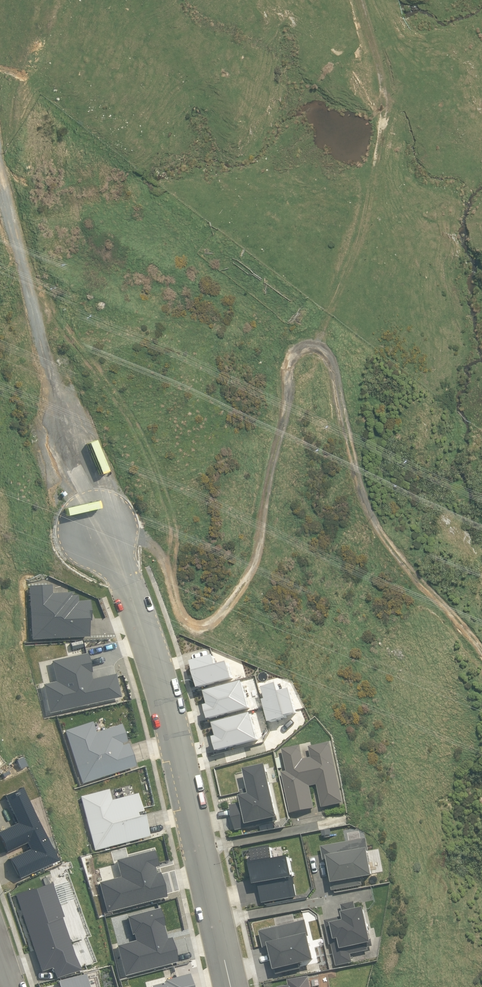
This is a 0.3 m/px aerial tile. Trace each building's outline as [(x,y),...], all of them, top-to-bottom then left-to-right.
[(30,640),(87,637),(86,622),(89,621),(88,601),(76,602),(76,596),(69,596),(69,593),(50,594),(49,586),(27,587),(30,640)] [(47,714),(119,698),(113,674),(90,679),(89,673),(90,673),(86,654),(50,662),(54,682),(41,685),(47,714)] [(80,784),(134,766),(127,744),(121,746),(120,744),(126,742),(124,738),(120,724),(94,733),(91,722),(63,731),(80,784)] [(287,772),(282,773),(290,814),(315,809),(310,787),(317,785),(322,808),(343,804),(331,743),(309,747),(311,758),(304,760),(300,746),(282,750),(287,772)] [(278,819),(266,766),(244,771),(249,790),(240,791),(241,793),(242,797),(240,797),(242,803),(230,806),(236,831),(242,830),(278,822),(278,819)] [(92,851),(147,837),(141,815),(135,817),(134,813),(140,812),(139,809),(136,794),(110,800),(107,790),(79,797),(92,851)] [(362,879),(373,877),(368,849),(367,839),(321,847),(324,862),(327,862),(333,892),(335,891),(363,886),(362,879)] [(266,904),(297,898),(294,879),(290,858),(274,861),(272,847),(252,851),(254,864),(251,865),(253,876),(255,886),(259,885),(262,904),(266,904)] [(163,898),(164,898),(158,873),(154,874),(153,868),(156,867),(155,864),(152,851),(114,861),(118,877),(97,883),(105,913),(163,898)] [(29,889),(13,895),(39,972),(50,968),(54,978),(77,971),(60,918),(61,918),(50,883),(30,891),(29,889)] [(325,922),(330,946),(332,945),(337,967),(353,963),(351,955),(369,951),(368,948),(373,947),(372,944),(364,909),(357,910),(355,902),(342,905),(343,913),(343,918),(325,922)] [(123,976),(176,962),(169,938),(164,939),(162,926),(163,926),(158,908),(157,909),(125,917),(130,935),(132,935),(134,941),(115,946),(123,976)] [(300,966),(315,962),(309,935),(306,921),(260,932),(263,948),(264,949),(269,948),(275,972),(276,971),(277,976),(301,970),(300,966)] [(187,974),(173,978),(163,980),(163,983),(149,986),(191,986),(187,974)] [(309,977),(288,981),(289,986),(283,986),(311,986),(309,977)]
